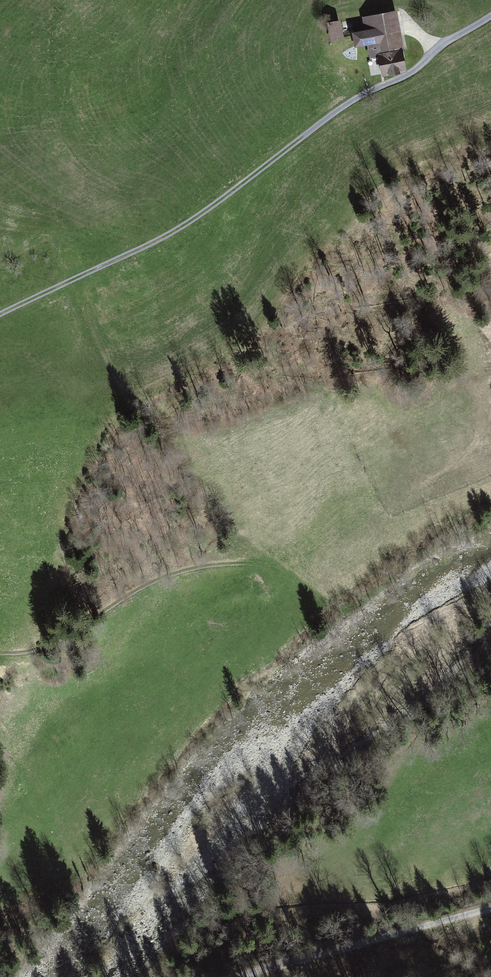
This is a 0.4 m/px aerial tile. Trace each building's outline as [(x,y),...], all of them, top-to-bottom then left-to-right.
[(397,9),(362,16),(365,28),(352,30),(355,46),(367,44),(370,56),(378,55),(382,74),(407,70),(403,50),(405,49),(397,9)] [(340,18),(327,21),(331,41),(344,38),(340,18)]
